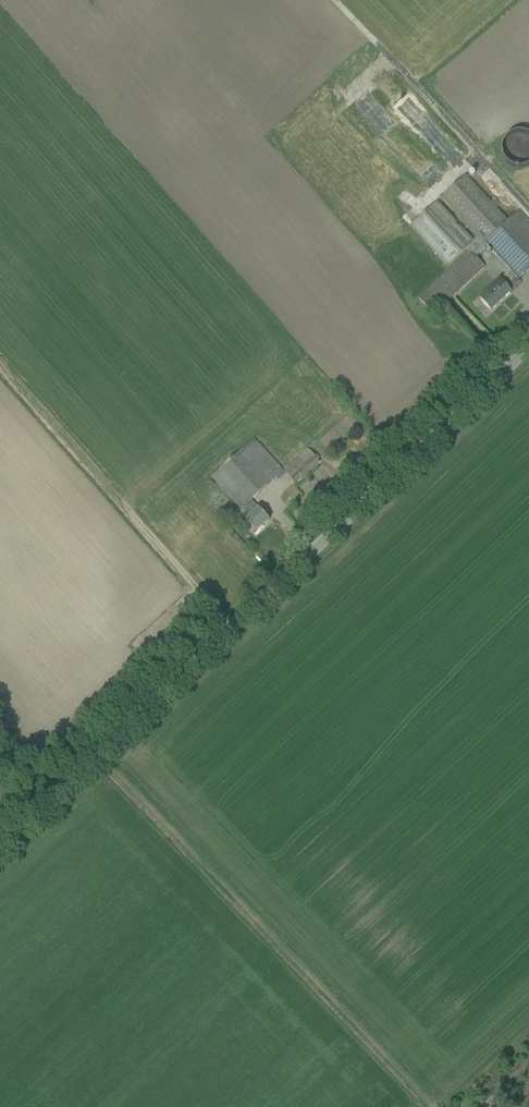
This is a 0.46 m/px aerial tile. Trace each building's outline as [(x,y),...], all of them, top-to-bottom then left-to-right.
[(516,135),(513,135),(504,141),(500,149),(501,159),(506,167),(513,172),(523,171),(528,167),(528,140),(527,138),(521,135),(516,135)] [(478,237),(489,248),(510,271),(500,281),(499,281),(480,299),(491,311),(511,293),(506,288),(517,279),(528,268),(528,223),(519,212),(508,222),(465,176),(441,198),(478,237)] [(447,266),(466,248),(473,241),(437,202),(410,227),(447,266)] [(473,241),(466,248),(469,252),(418,299),(433,315),(484,267),(477,259),(489,248),(478,237),(473,241)] [(269,520),(251,500),(283,471),(276,463),(254,439),(211,477),(241,509),(242,508),(249,516),(245,520),(256,532),(269,520)] [(283,471),(295,484),(319,462),(308,449),(283,471)] [(216,504),(222,498),(209,484),(203,490),(216,504)] [(296,491),(289,497),(293,501),(300,495),(296,491)] [(228,510),(228,514),(230,517),(235,517),(238,514),(238,510),(235,507),(231,507),(228,510)]
